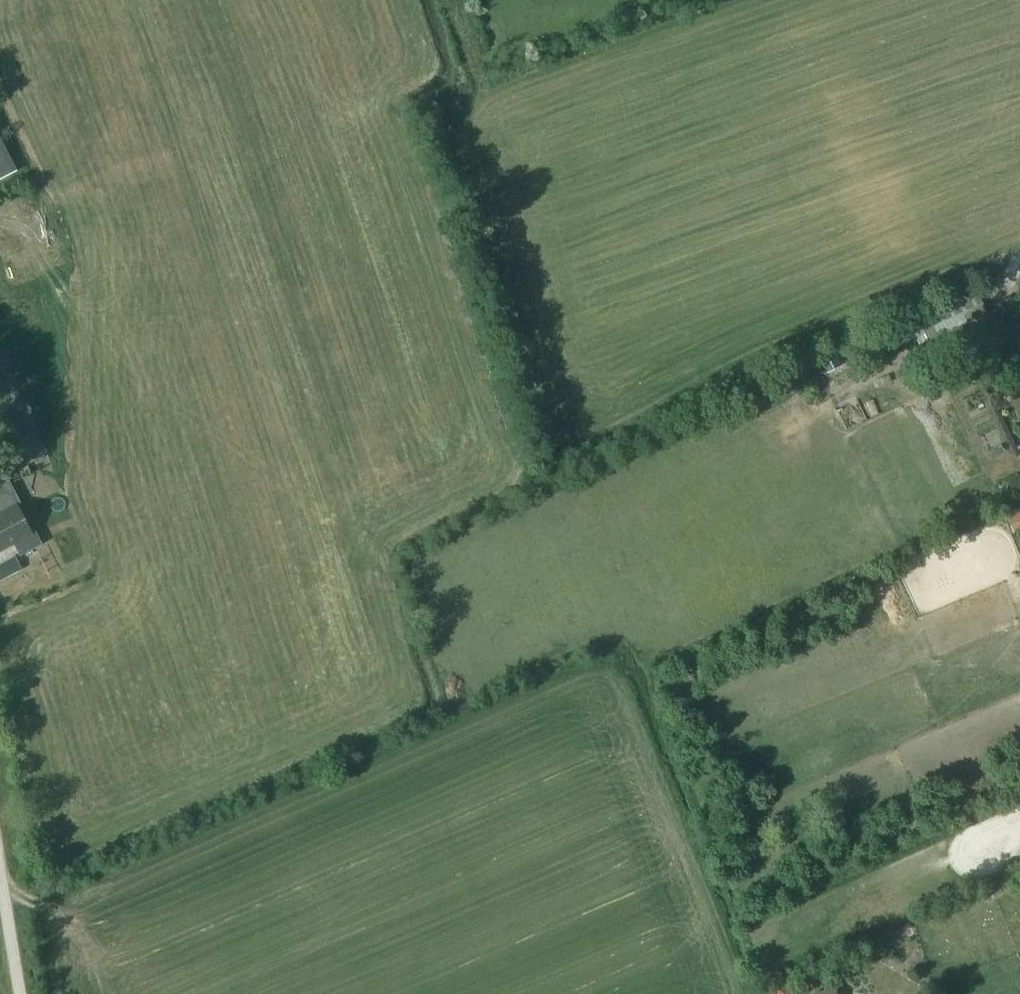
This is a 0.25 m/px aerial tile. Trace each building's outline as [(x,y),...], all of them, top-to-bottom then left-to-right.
[(10,172),(0,146),(0,175),(10,172)] [(975,285),(954,295),(914,313),(927,341),(988,313),(975,285)] [(826,368),(840,362),(835,349),(820,356),(826,368)] [(13,471),(8,460),(0,464),(0,472),(2,477),(13,471)] [(14,542),(21,555),(43,544),(35,530),(32,531),(19,506),(22,504),(10,480),(0,486),(0,550),(14,542)] [(1006,515),(1013,531),(1019,528),(1019,509),(1006,515)] [(22,569),(15,556),(0,564),(0,581),(22,569)] [(770,993),(796,993),(793,985),(769,993),(770,993)]
